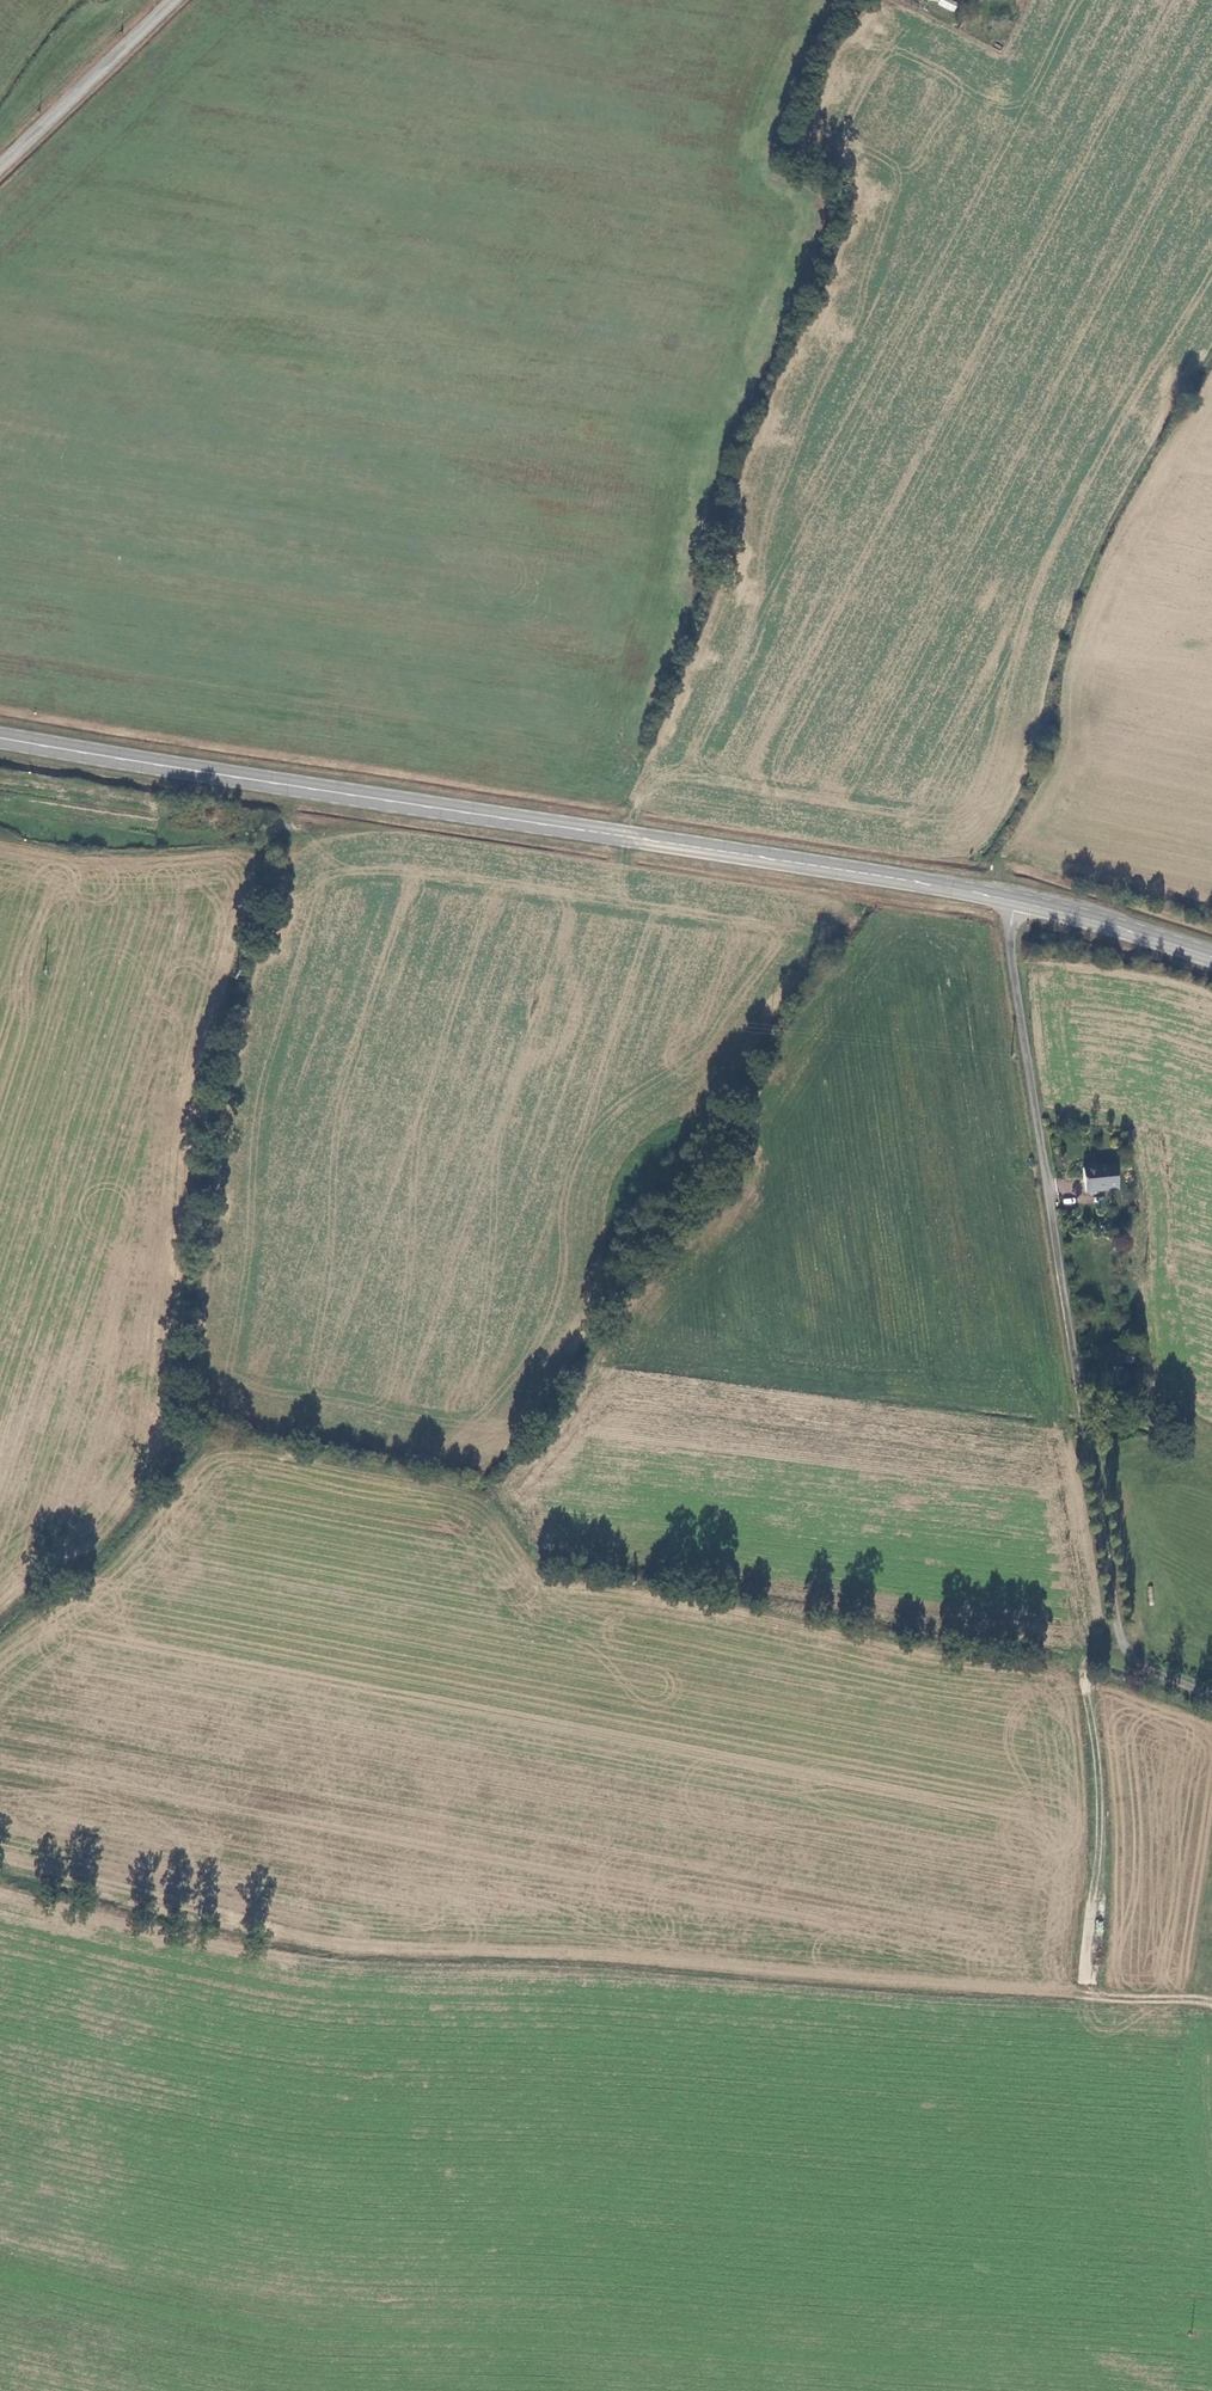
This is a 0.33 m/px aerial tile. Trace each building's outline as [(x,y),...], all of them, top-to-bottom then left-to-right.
[(954,12),(958,2),(952,0),(939,0),(937,5),(954,12)] [(1114,1157),(1081,1159),(1083,1184),(1115,1182),(1114,1157)]
